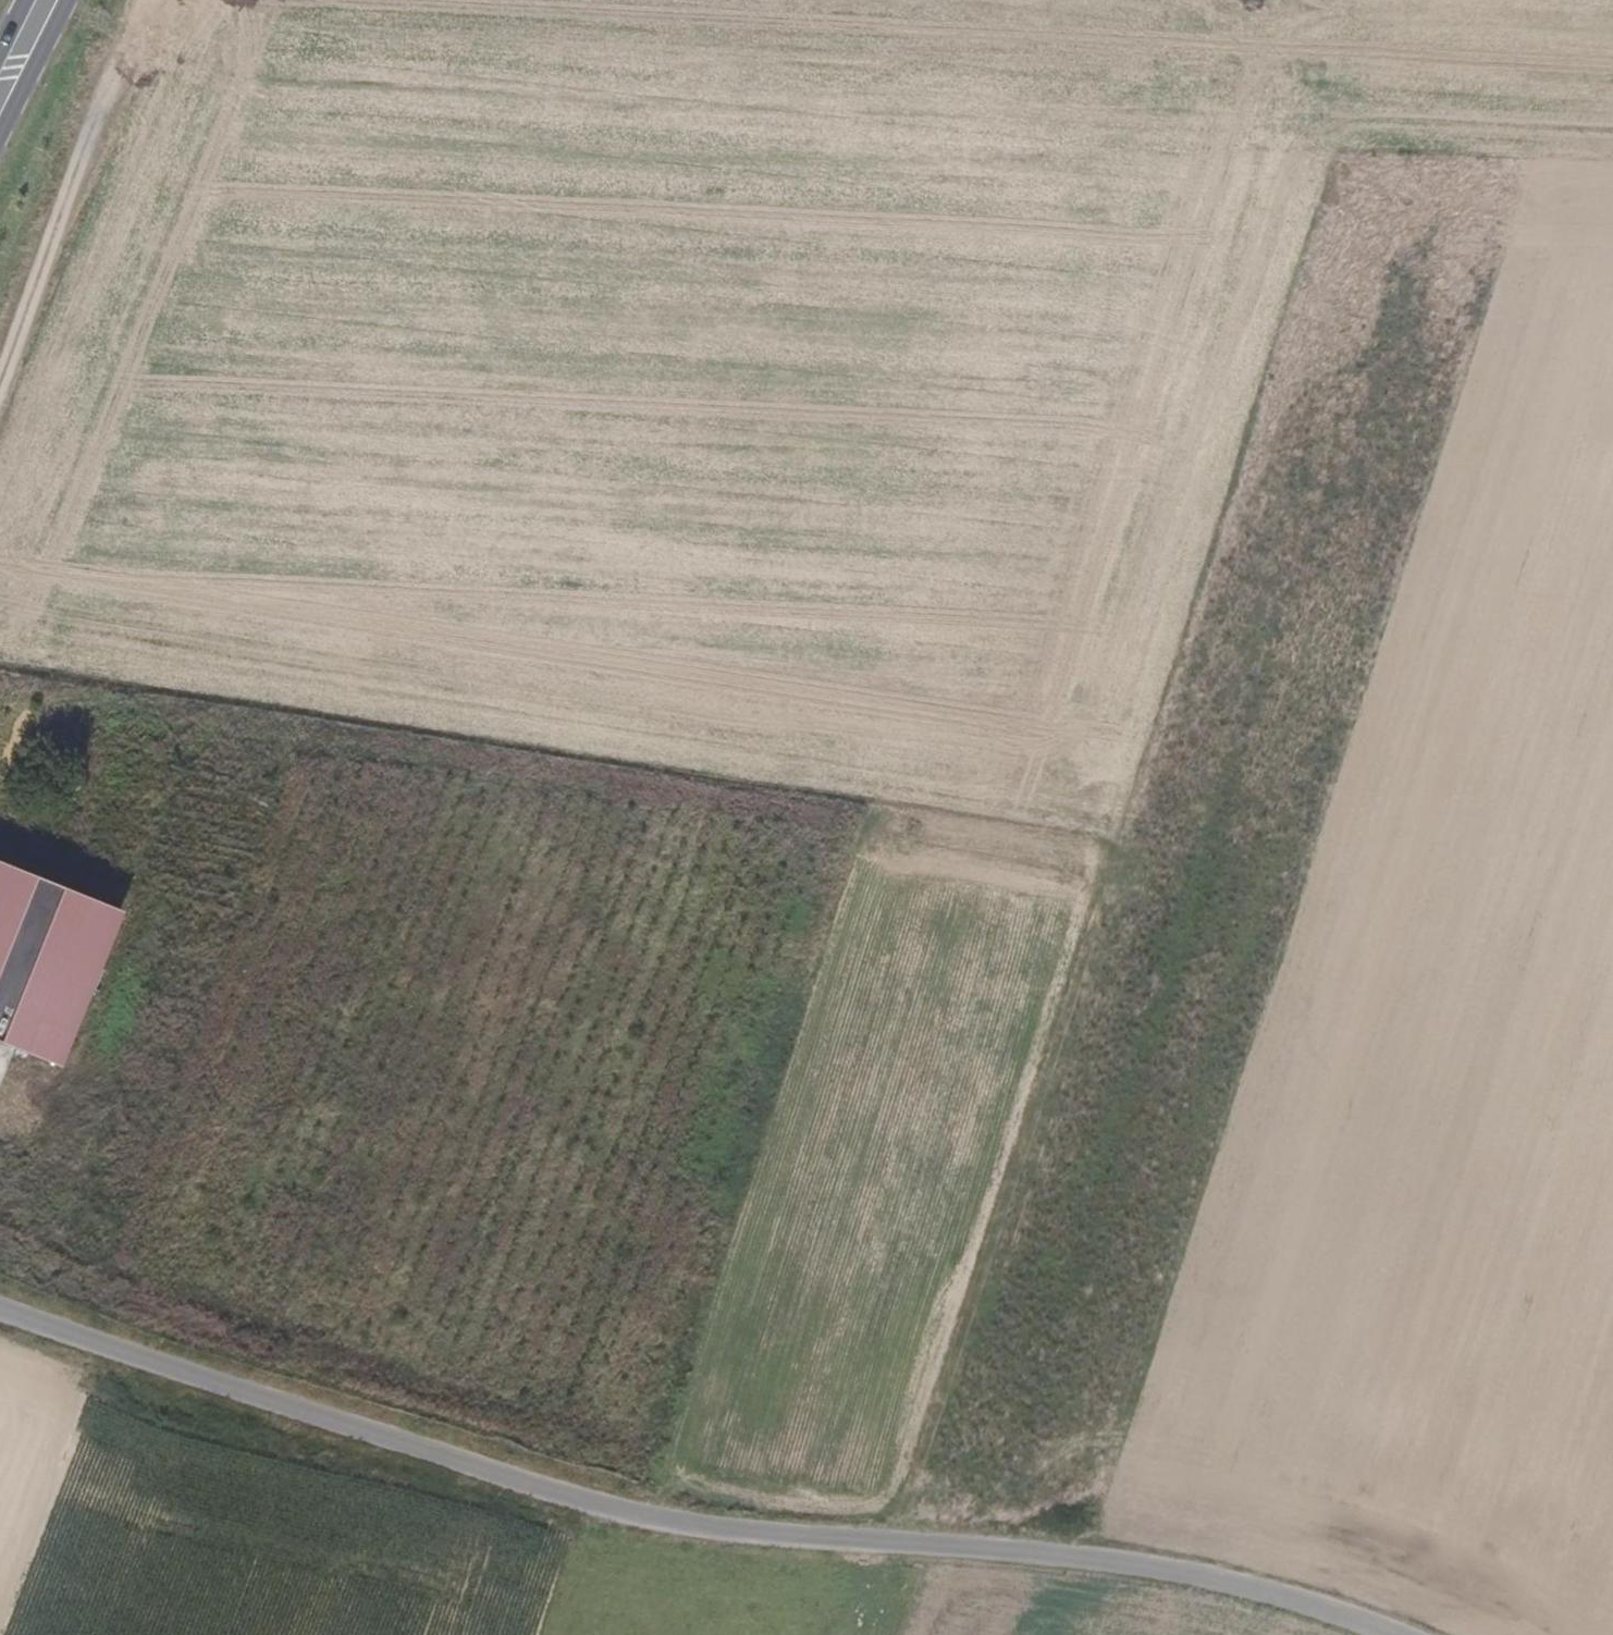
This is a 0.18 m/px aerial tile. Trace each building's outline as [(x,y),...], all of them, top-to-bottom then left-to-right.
[(0,864),(0,1037),(56,1060),(115,908),(0,864)]
